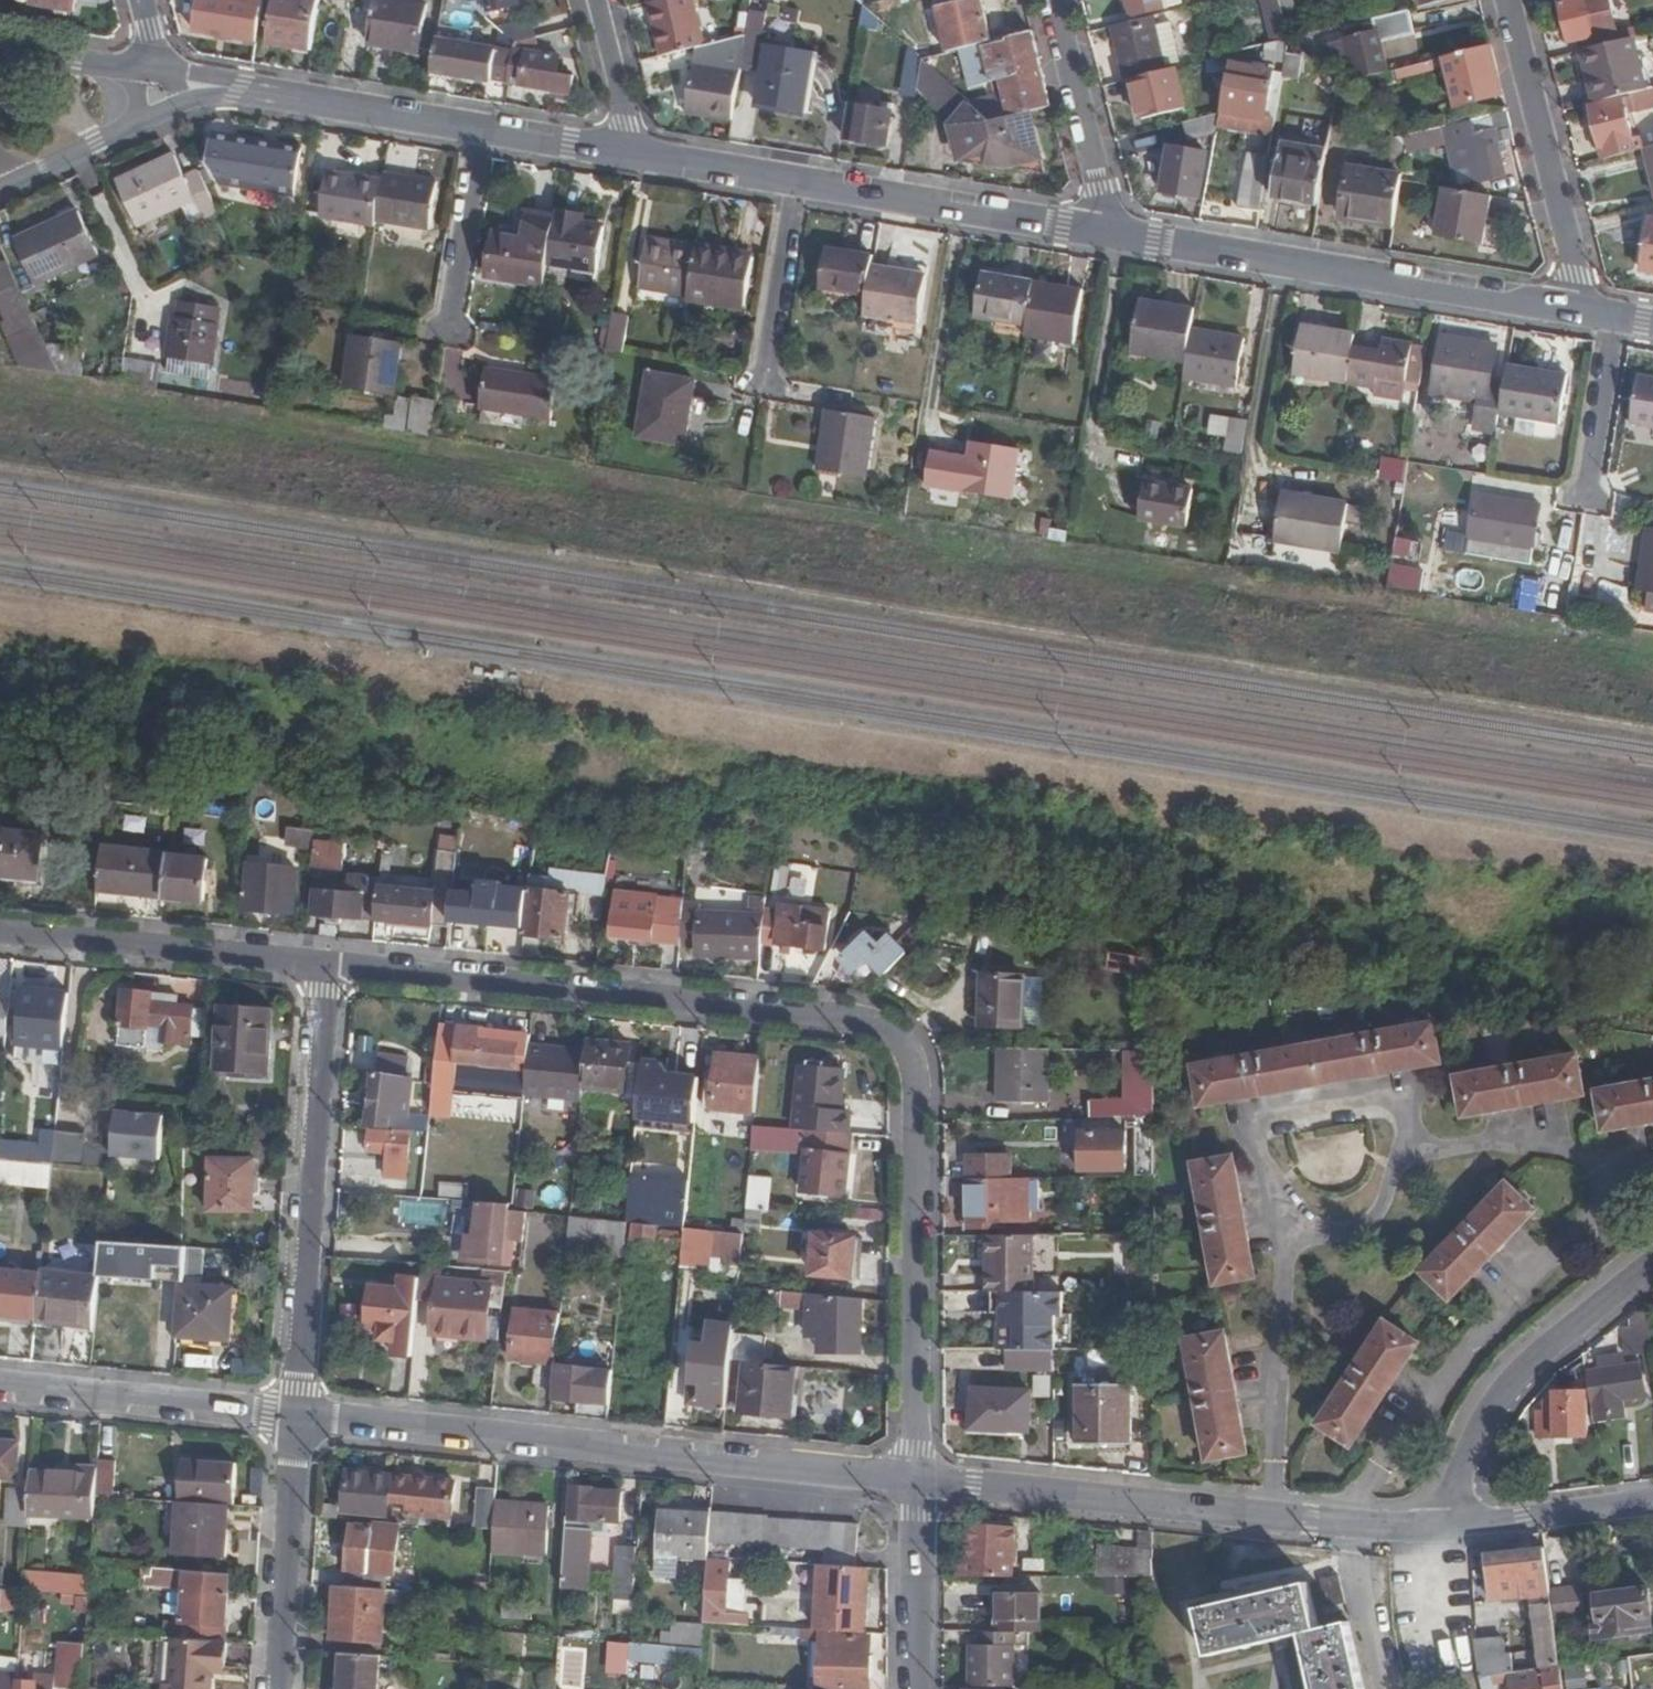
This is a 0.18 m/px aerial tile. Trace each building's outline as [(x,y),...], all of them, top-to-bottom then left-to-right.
[(34,4),(76,10),(78,0),(35,0),(34,4)] [(260,5),(228,0),(204,0),(199,31),(248,40),(252,26),(256,27),(260,5)] [(312,51),(322,0),(278,0),(271,44),(312,51)] [(370,45),(420,53),(428,5),(401,0),(378,0),(370,45)] [(492,10),(514,5),(513,0),(490,0),(492,10)] [(697,49),(705,47),(694,0),(664,0),(651,3),(663,58),(697,49)] [(755,0),(728,0),(728,40),(745,36),(745,7),(753,8),(755,0)] [(879,21),(886,27),(918,20),(912,0),(896,0),(865,8),(879,21)] [(990,45),(979,0),(978,0),(940,8),(950,55),(990,45)] [(1124,15),(1130,13),(1127,0),(1120,0),(1124,15)] [(1130,13),(1131,19),(1164,9),(1162,0),(1127,0),(1130,13)] [(1272,43),(1289,39),(1282,14),(1279,0),(1261,0),(1272,43)] [(1282,14),(1296,11),(1293,0),(1279,0),(1282,14)] [(1454,0),(1413,0),(1415,9),(1454,0)] [(1563,5),(1572,44),(1616,32),(1608,0),(1583,0),(1563,5)] [(865,8),(861,29),(877,32),(879,21),(865,8)] [(748,36),(743,66),(764,69),(759,107),(803,115),(812,58),(768,50),(774,15),(753,11),(748,36)] [(1357,81),(1387,73),(1380,42),(1412,34),(1407,11),(1372,19),(1375,33),(1343,40),(1348,63),(1352,63),(1357,81)] [(1477,19),(1417,39),(1425,63),(1486,43),(1477,19)] [(534,22),(502,30),(516,43),(535,38),(539,37),(534,22)] [(1183,63),(1174,24),(1152,29),(1162,67),(1183,63)] [(1162,67),(1152,29),(1142,31),(1140,25),(1113,32),(1124,77),(1162,67)] [(1052,108),(1033,34),(1007,41),(1008,44),(987,49),(995,80),(1002,79),(1012,118),(1031,113),(1052,108)] [(1308,34),(1289,39),(1303,52),(1313,62),(1329,76),(1336,69),(1308,34)] [(688,112),(733,121),(743,66),(748,36),(745,36),(728,40),(705,47),(697,49),(688,112)] [(537,46),(535,38),(516,43),(515,49),(532,52),(537,46)] [(431,73),(508,87),(509,82),(514,55),(497,52),(498,50),(437,39),(431,73)] [(1303,52),(1289,39),(1283,76),(1297,79),(1303,52)] [(1588,52),(1600,104),(1648,92),(1635,39),(1588,52)] [(514,55),(509,82),(553,90),(551,102),(568,105),(574,75),(559,72),(561,57),(532,52),(515,49),(514,55)] [(1503,95),(1491,49),(1397,71),(1399,81),(1447,71),(1455,106),(1503,95)] [(910,55),(902,94),(915,97),(923,57),(910,55)] [(919,90),(935,107),(953,88),(923,62),(919,90)] [(1273,72),(1231,64),(1221,113),(1264,120),(1273,72)] [(1176,68),(1131,80),(1141,121),(1186,110),(1176,68)] [(1338,98),(1332,130),(1341,131),(1358,103),(1340,87),(1338,98)] [(1031,113),(1012,118),(990,123),(953,88),(935,107),(951,124),(961,162),(1006,170),(1042,160),(1031,113)] [(1645,151),(1642,140),(1635,141),(1629,118),(1652,112),(1652,91),(1648,92),(1600,104),(1588,107),(1601,162),(1645,151)] [(887,146),(893,115),(853,108),(848,139),(887,146)] [(1512,131),(1507,112),(1444,127),(1448,144),(1458,188),(1505,178),(1497,144),(1504,142),(1502,133),(1512,131)] [(1191,140),(1217,134),(1220,114),(1185,123),(1191,140)] [(1448,144),(1444,127),(1395,138),(1397,141),(1406,149),(1430,143),(1431,148),(1448,144)] [(264,149),(264,144),(216,136),(210,167),(225,169),(224,185),(294,197),(301,155),(264,149)] [(266,140),(264,144),(264,149),(301,155),(301,147),(266,140)] [(1406,149),(1397,141),(1393,161),(1396,161),(1404,163),(1406,149)] [(1273,196),(1320,205),(1328,153),(1280,145),(1273,196)] [(1239,208),(1262,212),(1270,158),(1247,154),(1239,208)] [(1195,197),(1202,160),(1181,156),(1177,176),(1168,174),(1165,190),(1195,197)] [(216,211),(199,174),(184,180),(174,157),(116,184),(136,227),(182,207),(194,202),(200,218),(216,211)] [(1404,163),(1396,161),(1393,176),(1402,177),(1404,163)] [(382,185),(384,174),(348,168),(347,177),(346,179),(382,185)] [(1369,220),(1395,225),(1401,182),(1402,177),(1393,176),(1349,169),(1340,220),(1368,225),(1369,220)] [(376,222),(382,185),(346,179),(347,177),(327,173),(319,219),(375,228),(376,222)] [(436,184),(384,174),(382,185),(376,222),(429,231),(436,184)] [(1482,247),(1491,197),(1445,189),(1435,238),(1482,247)] [(216,211),(219,218),(232,212),(225,197),(212,203),(216,211)] [(194,202),(182,207),(189,223),(200,218),(194,202)] [(14,243),(34,286),(99,257),(78,212),(14,243)] [(548,265),(555,222),(527,217),(522,241),(493,238),(487,278),(544,287),(548,265)] [(1652,272),(1652,222),(1651,221),(1643,270),(1652,272)] [(603,230),(555,222),(548,265),(597,273),(603,230)] [(695,252),(696,250),(646,240),(637,290),(687,299),(695,252)] [(755,253),(697,243),(696,250),(695,252),(753,261),(755,253)] [(872,268),(873,258),(825,250),(818,288),(867,296),(872,268)] [(745,308),(753,261),(695,252),(687,299),(745,308)] [(0,266),(0,311),(7,327),(13,339),(3,343),(16,371),(55,376),(3,265),(0,266)] [(925,278),(872,268),(867,296),(863,317),(917,326),(925,278)] [(1026,328),(1033,284),(981,275),(974,318),(1026,328)] [(1083,290),(1034,282),(1033,284),(1026,328),(1025,338),(1074,346),(1083,290)] [(687,299),(687,304),(744,314),(745,308),(687,299)] [(1191,331),(1194,309),(1141,300),(1131,356),(1184,366),(1191,331)] [(168,361),(212,367),(219,326),(218,326),(220,309),(181,303),(179,319),(176,319),(168,361)] [(612,317),(606,352),(623,355),(629,320),(612,317)] [(0,330),(0,336),(3,343),(13,339),(7,327),(0,330)] [(1354,341),(1355,337),(1301,328),(1294,375),(1348,384),(1354,348),(1354,341)] [(1243,340),(1191,331),(1184,366),(1183,378),(1235,388),(1243,340)] [(345,390),(391,397),(399,345),(354,337),(345,390)] [(1499,414),(1503,388),(1489,386),(1494,348),(1441,339),(1430,396),(1476,404),(1472,431),(1495,436),(1499,414)] [(1354,348),(1348,384),(1375,389),(1378,380),(1405,384),(1412,346),(1382,340),(1381,346),(1380,353),(1354,348)] [(1381,346),(1354,341),(1354,348),(1380,353),(1381,346)] [(1412,346),(1405,384),(1419,387),(1425,348),(1412,346)] [(119,386),(123,359),(59,350),(55,376),(77,380),(119,386)] [(135,360),(123,359),(119,386),(130,388),(135,360)] [(135,360),(130,388),(155,392),(159,364),(135,360)] [(1567,378),(1507,366),(1503,388),(1499,414),(1518,418),(1556,424),(1558,425),(1567,378)] [(478,410),(551,420),(557,382),(484,372),(478,410)] [(637,438),(683,446),(694,381),(648,374),(637,438)] [(1637,378),(1630,425),(1652,429),(1652,381),(1637,378)] [(381,428),(405,432),(411,400),(394,397),(391,419),(383,417),(381,428)] [(405,432),(430,436),(436,401),(411,397),(411,400),(405,432)] [(818,472),(863,479),(873,421),(828,412),(818,472)] [(1229,420),(1213,417),(1210,434),(1226,437),(1229,420)] [(1518,418),(1516,431),(1554,438),(1556,424),(1518,418)] [(1242,459),(1247,424),(1229,420),(1226,437),(1223,456),(1242,459)] [(1152,425),(1150,438),(1161,440),(1163,427),(1152,425)] [(930,454),(925,488),(1009,502),(1017,451),(966,443),(963,460),(930,454)] [(1137,521),(1185,529),(1192,491),(1144,482),(1137,521)] [(1346,523),(1348,507),(1281,494),(1273,542),(1340,553),(1346,523)] [(1532,550),(1540,508),(1476,496),(1468,539),(1532,550)] [(1362,509),(1348,507),(1346,523),(1360,526),(1362,509)] [(1467,552),(1468,532),(1449,530),(1447,551),(1467,552)] [(1652,595),(1652,530),(1650,530),(1639,592),(1652,595)] [(1425,567),(1396,562),(1391,589),(1419,594),(1425,567)] [(1536,611),(1542,581),(1524,577),(1517,607),(1536,611)] [(281,829),(264,826),(263,834),(281,836),(281,829)] [(281,829),(281,836),(281,846),(308,848),(310,833),(281,829)] [(37,883),(41,836),(0,831),(0,879),(37,883)] [(312,868),(341,871),(343,846),(315,843),(312,868)] [(167,855),(102,848),(97,908),(127,910),(128,896),(163,900),(167,855)] [(391,856),(382,855),(379,881),(375,921),(449,928),(456,853),(438,852),(435,892),(389,888),(391,856)] [(210,860),(167,855),(163,900),(206,904),(210,860)] [(244,910),(293,915),(297,872),(248,866),(244,910)] [(603,877),(531,866),(525,936),(566,940),(570,893),(602,896),(603,877)] [(343,919),(375,921),(379,881),(349,879),(348,887),(347,895),(331,894),(332,886),(315,884),(313,916),(335,918),(334,932),(342,932),(343,919)] [(348,887),(332,886),(331,894),(347,895),(348,887)] [(683,904),(682,900),(615,894),(611,937),(679,945),(680,939),(683,904)] [(766,899),(751,897),(750,915),(699,913),(699,906),(683,904),(680,939),(698,940),(698,957),(761,960),(762,942),(765,904),(766,899)] [(802,909),(765,904),(762,942),(825,950),(827,928),(801,924),(802,909)] [(914,924),(895,944),(907,955),(934,927),(914,924)] [(887,976),(907,955),(895,944),(889,938),(879,947),(867,935),(843,959),(855,971),(869,958),(887,976)] [(1152,961),(1128,957),(1127,971),(1150,975),(1152,961)] [(983,976),(981,1027),(1023,1028),(1023,1027),(1025,979),(1025,977),(983,976)] [(1025,979),(1023,1027),(1042,1028),(1044,979),(1025,979)] [(63,1067),(71,994),(22,989),(15,1062),(63,1067)] [(117,1046),(144,1049),(147,1027),(162,1028),(162,1043),(189,1045),(192,1008),(176,1007),(176,997),(123,991),(117,1046)] [(10,1004),(0,1003),(0,1034),(7,1034),(10,1004)] [(215,1072),(268,1075),(272,1010),(220,1006),(215,1072)] [(1201,1108),(1442,1064),(1434,1023),(1192,1067),(1201,1108)] [(147,1027),(144,1049),(161,1050),(162,1043),(162,1028),(147,1027)] [(528,1047),(529,1036),(461,1030),(458,1065),(526,1071),(528,1047)] [(358,1038),(357,1052),(371,1053),(372,1039),(358,1038)] [(641,1063),(642,1054),(629,1053),(629,1046),(588,1042),(587,1053),(583,1089),(638,1094),(641,1063)] [(583,1089),(587,1053),(566,1051),(565,1056),(550,1055),(550,1049),(528,1047),(526,1071),(525,1085),(524,1096),(536,1096),(582,1101),(583,1089)] [(1048,1050),(999,1049),(998,1103),(1046,1104),(1048,1050)] [(1155,1117),(1155,1052),(1125,1051),(1126,1100),(1091,1101),(1092,1119),(1127,1117),(1155,1117)] [(754,1115),(759,1059),(718,1056),(712,1110),(754,1115)] [(1464,1118),(1585,1097),(1577,1056),(1456,1077),(1464,1118)] [(373,1106),(370,1130),(402,1131),(403,1120),(404,1115),(409,1061),(378,1058),(373,1097),(373,1106)] [(659,1065),(641,1063),(638,1094),(636,1120),(693,1125),(697,1080),(669,1077),(669,1080),(664,1080),(665,1072),(659,1065)] [(797,1129),(849,1133),(850,1113),(841,1112),(843,1072),(801,1069),(798,1105),(797,1129)] [(1652,1124),(1652,1081),(1596,1091),(1604,1133),(1652,1124)] [(520,1139),(524,1096),(525,1085),(513,1083),(507,1138),(520,1139)] [(364,1106),(373,1106),(373,1097),(365,1097),(364,1106)] [(112,1147),(112,1154),(158,1159),(163,1115),(116,1110),(112,1147)] [(422,1133),(427,1133),(429,1116),(404,1115),(403,1120),(402,1131),(422,1133)] [(1155,1176),(1155,1117),(1127,1117),(1128,1130),(1134,1131),(1135,1157),(1140,1157),(1141,1177),(1155,1176)] [(847,1186),(851,1133),(849,1133),(797,1129),(754,1126),(751,1148),(804,1152),(802,1193),(845,1198),(847,1186)] [(86,1136),(55,1133),(55,1140),(52,1165),(82,1168),(85,1145),(86,1136)] [(462,1135),(427,1133),(422,1133),(420,1148),(461,1151),(462,1135)] [(1083,1172),(1125,1171),(1124,1133),(1073,1133),(1073,1150),(1082,1150),(1083,1172)] [(406,1179),(409,1138),(370,1135),(368,1152),(387,1154),(386,1177),(406,1179)] [(51,1165),(52,1165),(55,1140),(41,1139),(38,1164),(51,1165)] [(112,1147),(85,1145),(82,1168),(110,1171),(112,1154),(112,1147)] [(968,1156),(968,1179),(1011,1178),(1011,1156),(968,1156)] [(1215,1286),(1255,1279),(1233,1157),(1192,1165),(1215,1286)] [(51,1165),(38,1164),(2,1159),(0,1178),(26,1181),(26,1187),(49,1190),(51,1165)] [(254,1213),(256,1160),(210,1159),(209,1212),(254,1213)] [(748,1176),(745,1209),(770,1211),(773,1178),(748,1176)] [(1011,1178),(968,1179),(969,1220),(966,1221),(967,1229),(1001,1228),(1005,1222),(1011,1221),(1030,1221),(1030,1212),(1030,1197),(1030,1179),(1011,1178)] [(1041,1178),(1030,1179),(1030,1197),(1030,1212),(1041,1212),(1041,1178)] [(640,1184),(637,1210),(667,1212),(670,1183),(640,1180),(640,1184)] [(683,1229),(688,1184),(670,1183),(667,1212),(637,1210),(640,1184),(630,1184),(626,1223),(631,1223),(660,1226),(683,1229)] [(1452,1301),(1536,1214),(1506,1185),(1421,1272),(1452,1301)] [(513,1205),(478,1203),(475,1242),(480,1242),(479,1264),(505,1267),(507,1243),(521,1244),(525,1212),(513,1211),(513,1205)] [(570,1217),(566,1251),(623,1257),(626,1223),(570,1217)] [(732,1220),(731,1233),(743,1234),(744,1220),(732,1220)] [(660,1231),(660,1226),(631,1223),(630,1243),(655,1246),(666,1247),(678,1248),(679,1234),(660,1231)] [(709,1231),(683,1229),(680,1264),(705,1267),(707,1251),(709,1231)] [(707,1251),(741,1253),(743,1234),(731,1233),(709,1231),(707,1251)] [(812,1275),(852,1279),(855,1238),(816,1234),(812,1275)] [(993,1262),(994,1293),(1034,1293),(1034,1236),(986,1235),(987,1262),(993,1262)] [(855,1238),(852,1279),(859,1280),(862,1239),(855,1238)] [(186,1248),(102,1243),(100,1277),(184,1282),(186,1248)] [(1130,1273),(1146,1273),(1146,1243),(1130,1243),(1130,1273)] [(665,1257),(666,1247),(655,1246),(655,1256),(665,1257)] [(441,1267),(421,1266),(419,1279),(417,1300),(434,1302),(432,1335),(484,1340),(488,1307),(503,1308),(506,1273),(484,1271),(483,1285),(441,1281),(441,1267)] [(35,1320),(40,1275),(0,1270),(0,1317),(35,1320)] [(71,1327),(94,1330),(100,1277),(40,1270),(40,1275),(35,1320),(72,1324),(71,1327)] [(394,1357),(410,1359),(417,1300),(419,1279),(400,1277),(399,1289),(370,1288),(368,1329),(380,1329),(380,1342),(395,1343),(394,1357)] [(229,1340),(233,1290),(182,1287),(177,1337),(229,1340)] [(241,1290),(233,1290),(229,1340),(177,1337),(177,1344),(236,1348),(241,1290)] [(810,1294),(785,1292),(784,1307),(809,1310),(810,1294)] [(1034,1293),(994,1293),(994,1314),(1003,1314),(1003,1326),(1000,1326),(1000,1350),(1008,1351),(1053,1351),(1057,1351),(1072,1351),(1072,1317),(1064,1316),(1064,1294),(1034,1293)] [(860,1353),(861,1300),(827,1296),(827,1304),(819,1304),(819,1352),(860,1353)] [(709,1307),(708,1321),(734,1323),(735,1310),(709,1307)] [(1639,1309),(1627,1319),(1630,1339),(1652,1336),(1652,1323),(1652,1310),(1639,1309)] [(534,1388),(552,1390),(555,1365),(558,1339),(560,1317),(560,1314),(516,1310),(511,1361),(536,1363),(534,1388)] [(0,1317),(0,1325),(34,1328),(35,1320),(0,1317)] [(34,1328),(33,1337),(93,1342),(94,1330),(71,1327),(72,1324),(35,1320),(34,1328)] [(705,1406),(726,1408),(727,1389),(723,1388),(726,1353),(731,1353),(733,1334),(734,1323),(708,1321),(705,1351),(710,1351),(705,1406)] [(1318,1425),(1353,1447),(1419,1345),(1384,1322),(1318,1425)] [(1208,1462),(1248,1454),(1226,1333),(1186,1341),(1208,1462)] [(738,1362),(745,1362),(764,1364),(765,1338),(733,1334),(731,1353),(731,1360),(738,1362)] [(1111,1378),(1112,1350),(1081,1349),(1080,1377),(1111,1378)] [(1053,1351),(1008,1351),(1008,1369),(1054,1370),(1053,1351)] [(727,1389),(726,1408),(735,1409),(738,1362),(731,1360),(727,1389)] [(1644,1360),(1589,1368),(1596,1418),(1627,1413),(1625,1397),(1650,1393),(1644,1360)] [(791,1417),(795,1368),(764,1364),(745,1362),(741,1412),(791,1417)] [(578,1402),(577,1417),(607,1421),(612,1372),(555,1365),(552,1390),(552,1399),(578,1402)] [(1131,1446),(1131,1385),(1078,1384),(1079,1445),(1131,1446)] [(971,1389),(970,1411),(970,1430),(1008,1433),(1028,1434),(1030,1392),(971,1389)] [(1590,1434),(1588,1389),(1558,1391),(1558,1411),(1542,1412),(1544,1437),(1590,1434)] [(970,1430),(970,1411),(964,1411),(964,1435),(1007,1438),(1008,1433),(970,1430)] [(724,1423),(723,1432),(734,1433),(735,1424),(724,1423)] [(0,1442),(0,1478),(15,1479),(17,1443),(0,1442)] [(115,1462),(99,1461),(97,1497),(114,1498),(115,1462)] [(217,1505),(235,1506),(236,1464),(183,1461),(180,1502),(217,1505)] [(63,1463),(63,1476),(87,1478),(87,1465),(63,1463)] [(450,1519),(453,1484),(347,1472),(346,1512),(386,1516),(388,1500),(410,1502),(410,1514),(450,1519)] [(63,1476),(34,1474),(32,1492),(30,1514),(85,1517),(87,1478),(63,1476)] [(571,1521),(567,1521),(564,1572),(567,1572),(588,1573),(591,1522),(619,1524),(620,1495),(598,1493),(598,1490),(573,1488),(571,1521)] [(30,1514),(32,1492),(9,1490),(7,1524),(29,1527),(30,1514)] [(495,1503),(495,1493),(477,1492),(475,1530),(493,1531),(495,1503)] [(244,1496),(243,1507),(257,1507),(258,1496),(244,1496)] [(217,1505),(180,1502),(168,1502),(164,1557),(213,1559),(217,1505)] [(325,1503),(325,1519),(340,1520),(341,1504),(325,1503)] [(550,1505),(495,1503),(493,1531),(492,1553),(547,1554),(550,1505)] [(711,1513),(711,1509),(662,1507),(662,1514),(711,1516),(711,1513)] [(770,1516),(711,1513),(711,1516),(710,1555),(710,1558),(731,1559),(783,1563),(822,1565),(856,1568),(858,1525),(832,1523),(785,1519),(770,1517),(770,1516)] [(711,1516),(662,1514),(659,1555),(710,1558),(710,1555),(711,1516)] [(353,1526),(347,1587),(392,1589),(400,1524),(377,1522),(376,1528),(353,1526)] [(967,1560),(967,1578),(1012,1577),(1014,1529),(965,1525),(963,1560),(967,1560)] [(1153,1560),(1153,1532),(1138,1530),(1138,1552),(1138,1559),(1153,1560)] [(1553,1584),(1548,1543),(1490,1550),(1495,1593),(1533,1589),(1544,1665),(1563,1662),(1557,1614),(1553,1584)] [(635,1600),(636,1576),(632,1577),(634,1550),(619,1549),(615,1598),(635,1600)] [(1102,1549),(1102,1578),(1122,1578),(1153,1578),(1153,1560),(1138,1559),(1138,1552),(1102,1549)] [(727,1613),(731,1559),(710,1558),(705,1623),(748,1625),(748,1614),(727,1613)] [(822,1565),(783,1563),(783,1568),(822,1571),(822,1565)] [(865,1618),(869,1569),(856,1568),(822,1565),(822,1571),(817,1630),(838,1632),(865,1634),(865,1618)] [(228,1605),(231,1574),(148,1569),(147,1584),(185,1586),(181,1638),(226,1642),(227,1621),(219,1621),(220,1604),(228,1605)] [(588,1573),(567,1572),(566,1586),(587,1588),(588,1573)] [(23,1591),(83,1596),(83,1577),(61,1577),(61,1581),(25,1580),(23,1591)] [(1579,1581),(1553,1584),(1557,1614),(1583,1611),(1579,1581)] [(1350,1622),(1319,1630),(1308,1584),(1198,1609),(1208,1656),(1303,1634),(1315,1688),(1365,1688),(1350,1622)] [(1601,1590),(1603,1611),(1597,1612),(1599,1633),(1652,1626),(1652,1585),(1601,1590)] [(347,1587),(337,1586),(333,1640),(369,1642),(382,1642),(385,1603),(416,1604),(418,1591),(392,1589),(347,1587)] [(23,1592),(3,1589),(2,1598),(23,1600),(23,1592)] [(1030,1633),(1041,1633),(1041,1593),(1000,1593),(1000,1632),(1030,1633)] [(227,1621),(228,1605),(220,1604),(219,1621),(227,1621)] [(503,1618),(531,1619),(532,1605),(504,1604),(503,1618)] [(660,1632),(660,1646),(665,1646),(676,1647),(704,1649),(705,1627),(669,1624),(669,1633),(660,1632)] [(869,1680),(871,1680),(872,1659),(869,1659),(869,1638),(838,1637),(838,1632),(817,1630),(780,1628),(780,1637),(813,1638),(813,1642),(821,1642),(820,1688),(869,1688),(869,1680)] [(971,1647),(971,1688),(1015,1688),(1014,1646),(1031,1646),(1030,1633),(1000,1632),(993,1633),(993,1647),(980,1647),(971,1647)] [(993,1633),(980,1633),(980,1647),(993,1647),(993,1633)] [(160,1636),(157,1679),(160,1679),(160,1688),(168,1688),(168,1684),(173,1684),(177,1637),(160,1636)] [(229,1642),(226,1642),(181,1638),(177,1637),(173,1684),(168,1684),(168,1688),(212,1688),(214,1667),(227,1668),(229,1642)] [(369,1642),(368,1656),(378,1656),(400,1658),(401,1643),(382,1642),(369,1642)] [(614,1671),(630,1673),(631,1661),(632,1643),(615,1642),(614,1671)] [(813,1642),(811,1688),(820,1688),(821,1642),(813,1642)] [(1506,1642),(1480,1645),(1483,1674),(1510,1669),(1506,1642)] [(632,1643),(631,1661),(645,1663),(664,1664),(665,1646),(660,1646),(632,1643)] [(61,1688),(66,1688),(69,1645),(59,1645),(57,1676),(56,1688),(61,1688)] [(86,1662),(87,1646),(69,1645),(66,1688),(84,1688),(86,1662)] [(675,1664),(676,1647),(665,1646),(664,1664),(675,1664)] [(18,1671),(19,1663),(20,1656),(0,1654),(0,1670),(18,1671)] [(339,1688),(377,1688),(379,1664),(378,1656),(368,1656),(341,1654),(339,1688)] [(1483,1674),(1485,1688),(1500,1688),(1499,1682),(1513,1680),(1514,1688),(1566,1688),(1564,1667),(1563,1662),(1544,1665),(1510,1669),(1483,1674)] [(19,1663),(18,1671),(17,1684),(17,1688),(28,1688),(29,1664),(19,1663)] [(1571,1685),(1589,1683),(1587,1665),(1568,1667),(1571,1685)] [(17,1684),(18,1671),(0,1670),(0,1688),(17,1688),(17,1684)] [(56,1688),(57,1676),(35,1675),(34,1688),(56,1688)]
